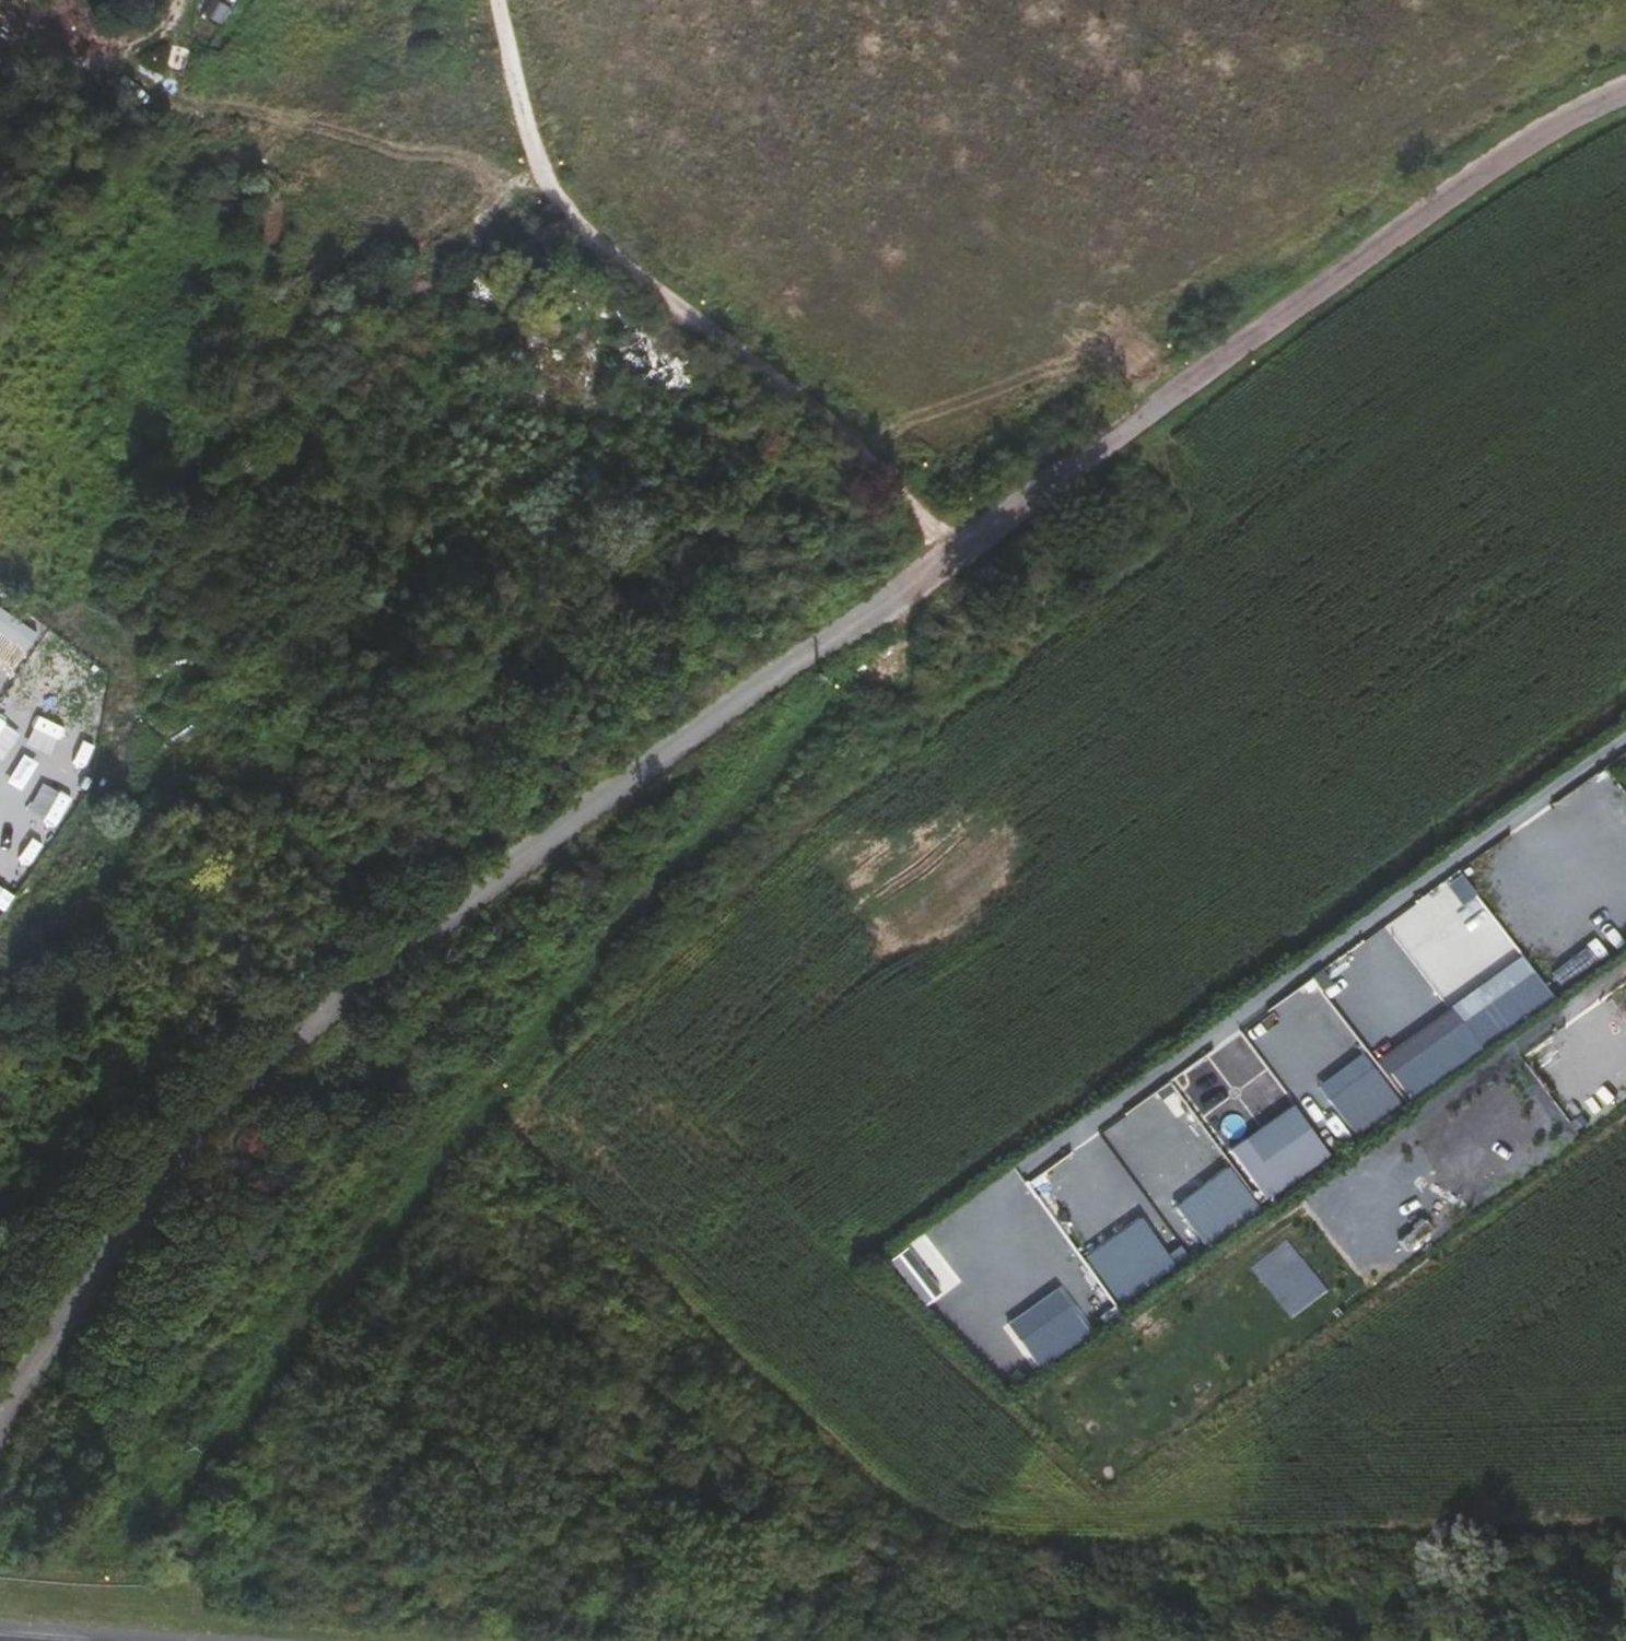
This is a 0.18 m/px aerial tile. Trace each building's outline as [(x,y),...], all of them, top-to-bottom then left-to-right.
[(1362,970),(1375,967),(1384,1011),(1374,1018),(1384,1032),(1374,1034),(1378,1040),(1412,1033),(1447,1008),(1387,924),(1361,943),(1364,959),(1350,962),(1329,977),(1356,971),(1365,984),(1362,970)] [(1548,993),(1521,956),(1453,1007),(1481,1044),(1548,993)] [(1476,1045),(1449,1009),(1381,1060),(1408,1096),(1476,1045)] [(1398,1102),(1363,1054),(1321,1084),(1356,1133),(1398,1102)] [(1328,1155),(1292,1106),(1232,1150),(1268,1198),(1328,1155)] [(1253,1207),(1226,1170),(1178,1205),(1206,1242),(1253,1207)] [(1169,1261),(1142,1224),(1094,1259),(1122,1296),(1169,1261)] [(1088,1328),(1060,1292),(1013,1327),(1040,1363),(1088,1328)]
